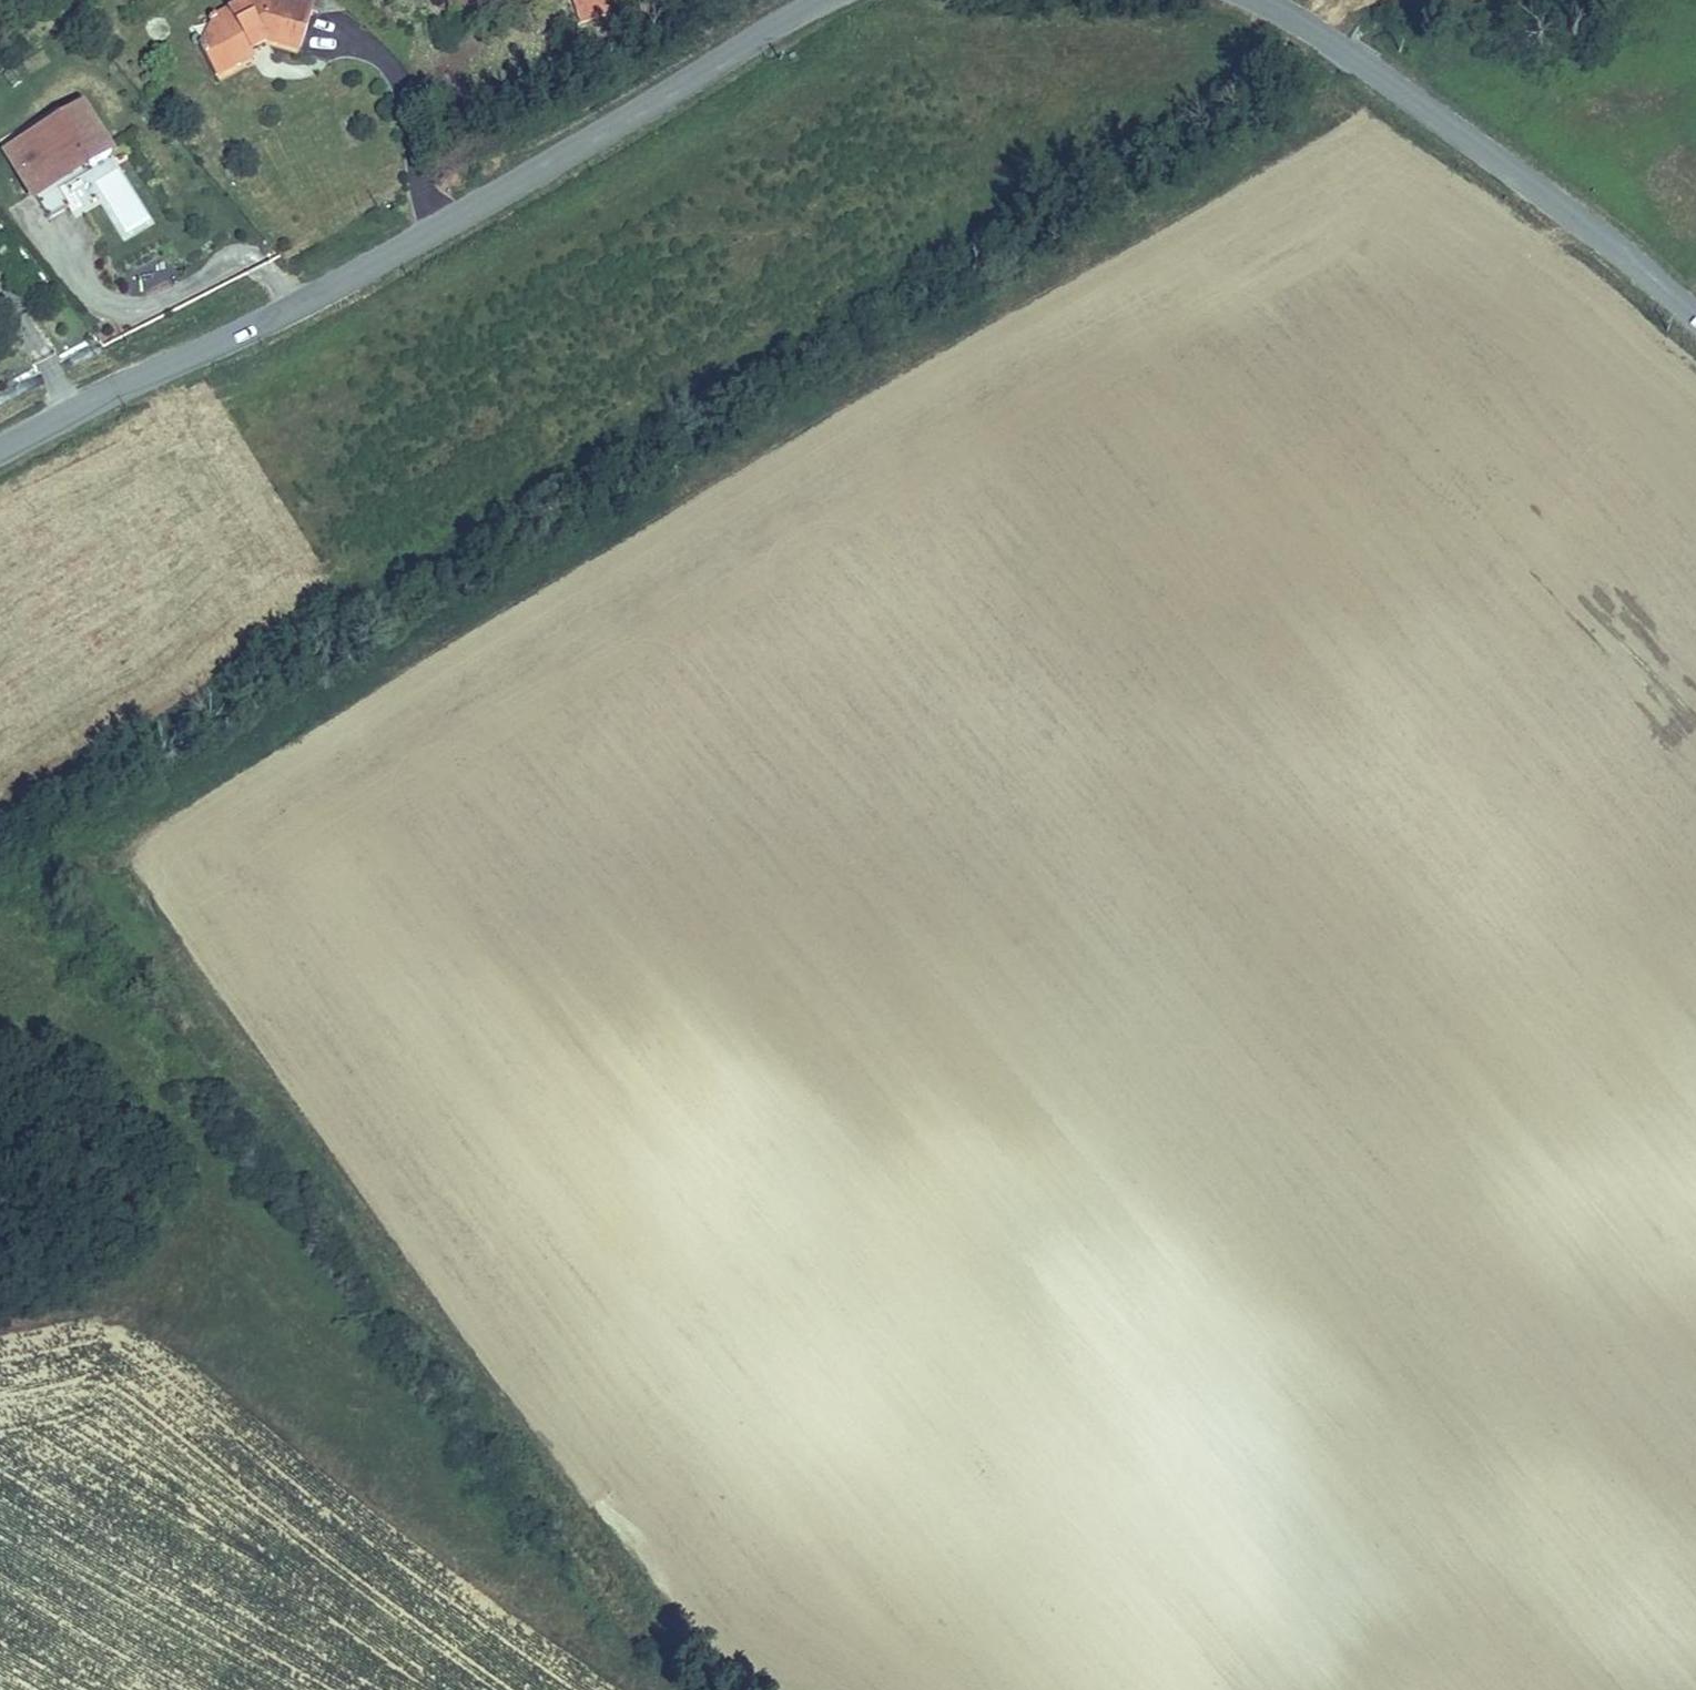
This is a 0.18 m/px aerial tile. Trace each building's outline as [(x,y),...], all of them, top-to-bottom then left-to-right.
[(311,8),(284,0),(258,0),(217,18),(224,37),(200,46),(212,76),(233,68),(230,57),(265,42),(299,49),(311,8)] [(613,9),(610,0),(571,0),(578,21),(613,9)] [(9,152),(49,218),(68,207),(62,196),(62,181),(111,152),(85,107),(9,152)]
